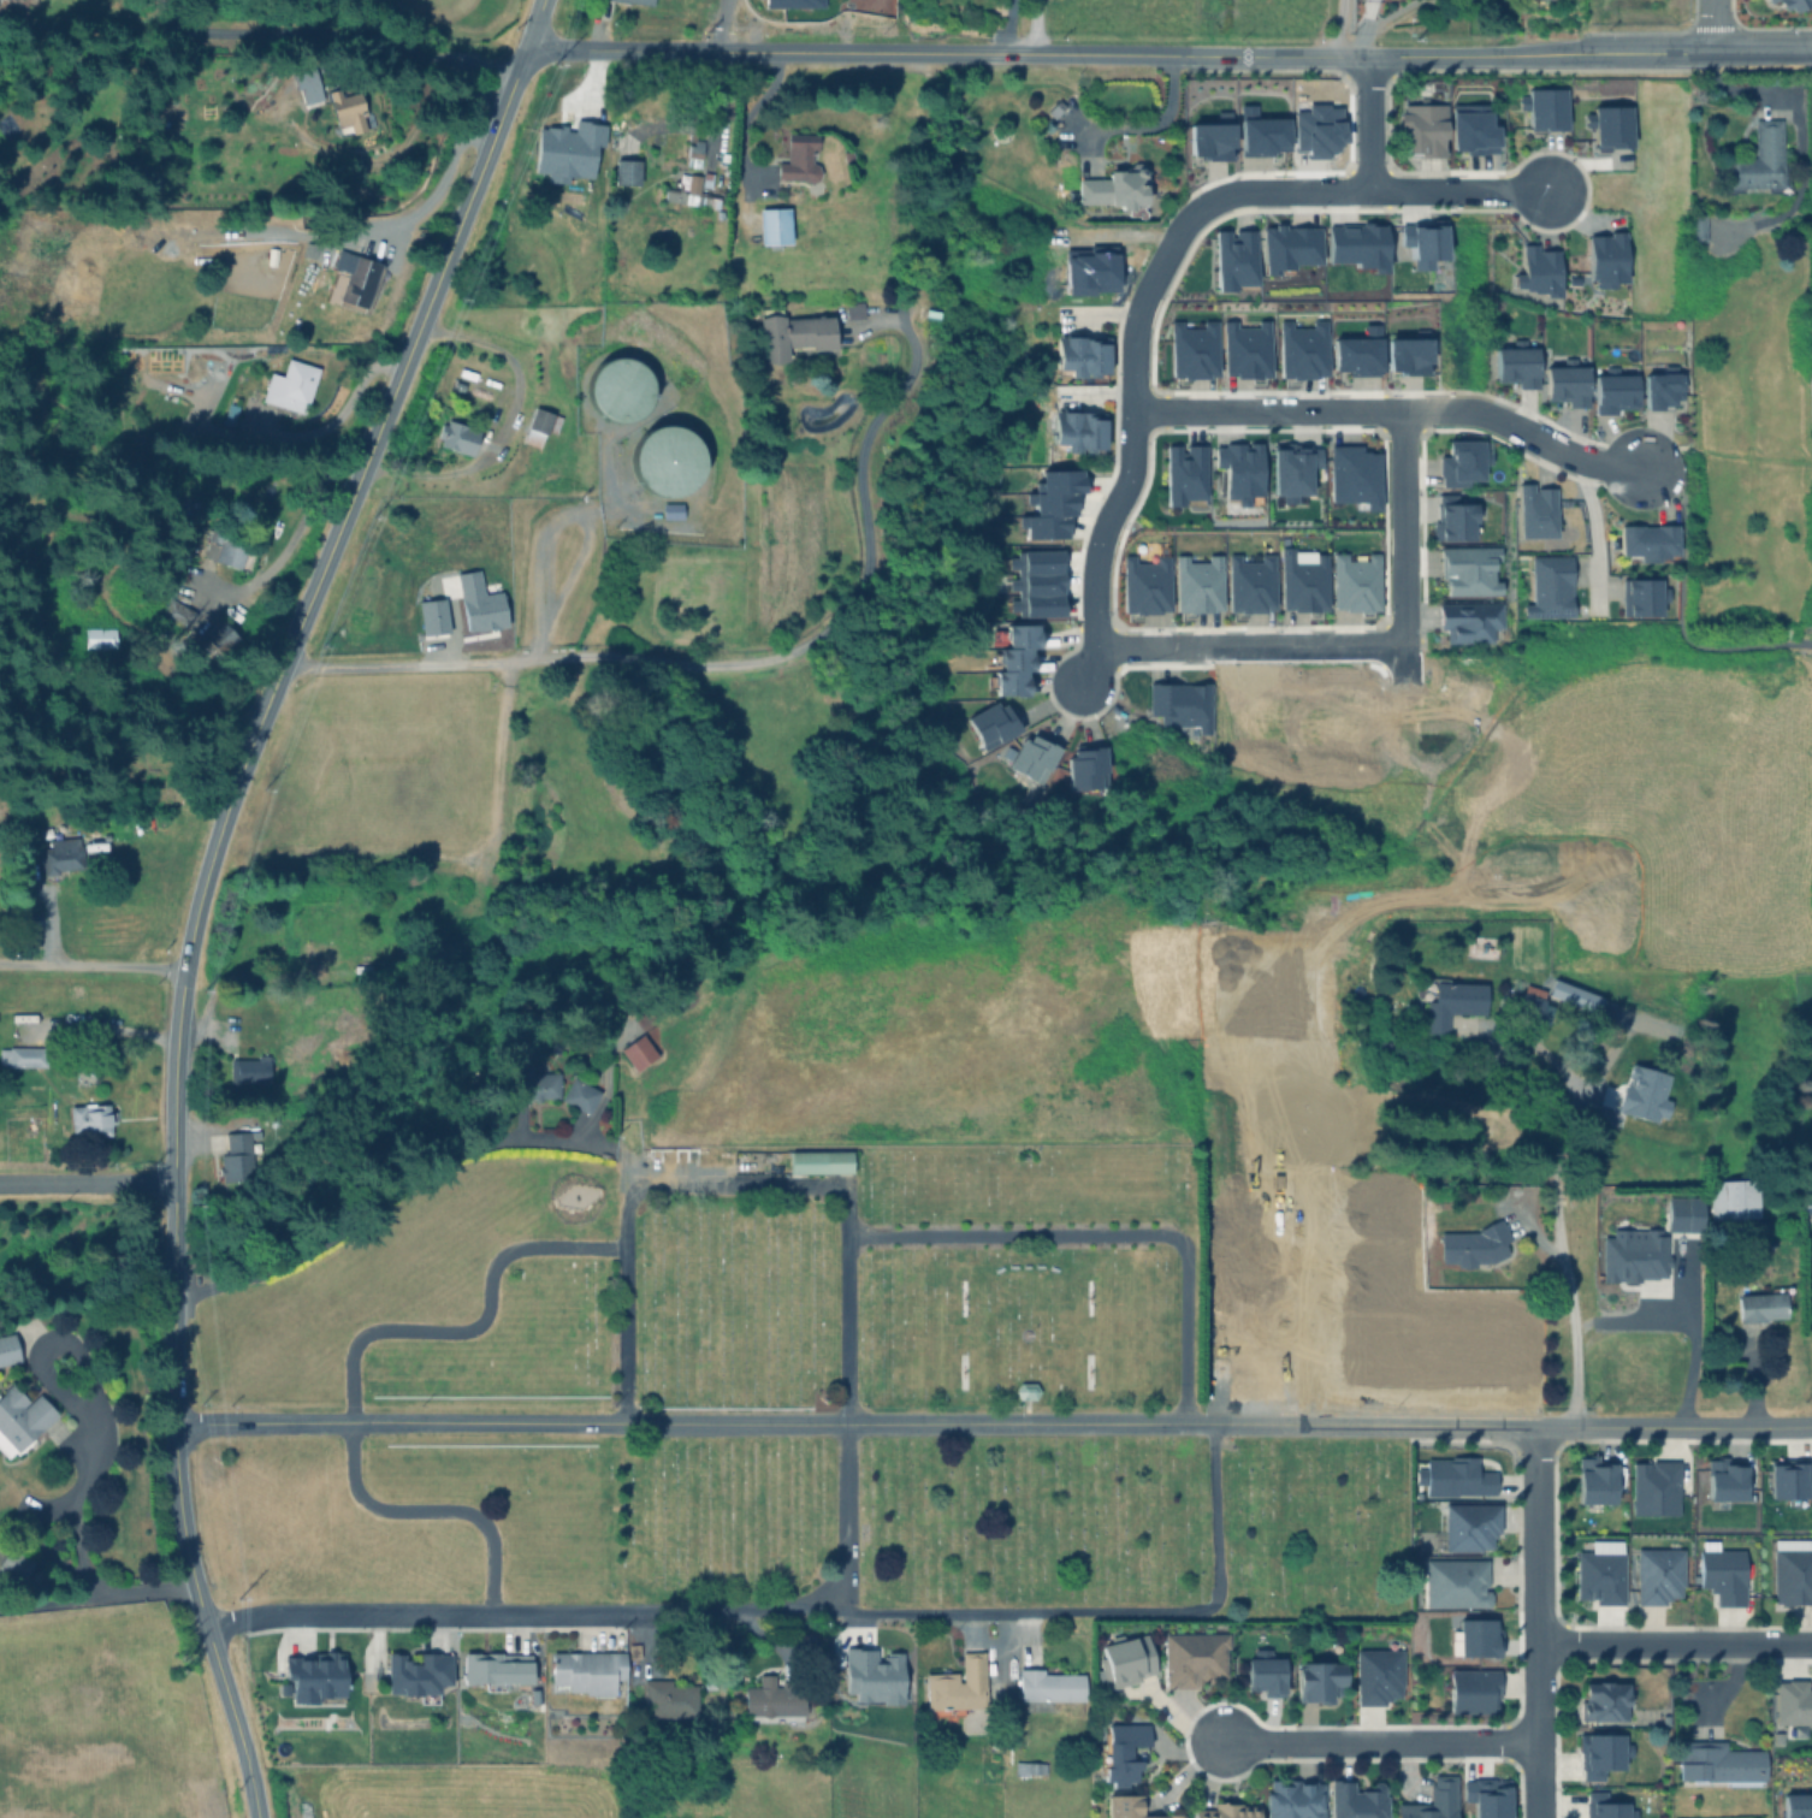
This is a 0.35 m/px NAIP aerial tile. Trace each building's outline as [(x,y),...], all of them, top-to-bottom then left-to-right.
[(1781,14),(1811,2),(1811,0),(1776,0),(1781,14)] [(293,72),(301,107),(321,103),(313,68),(293,72)] [(1564,90),(1517,89),(1517,108),(1526,108),(1526,129),(1563,130),(1564,90)] [(1070,101),(1054,116),(1048,109),(1062,94),(1070,101)] [(1423,101),(1441,101),(1441,119),(1438,119),(1437,135),(1434,135),(1434,143),(1437,143),(1437,153),(1397,153),(1398,123),(1393,123),(1393,109),(1401,109),(1401,101),(1416,101),(1416,95),(1423,95),(1423,101)] [(334,127),(348,124),(350,133),(373,127),(369,112),(362,114),(357,97),(328,104),(334,127)] [(1285,149),(1285,117),(1255,118),(1255,103),(1238,105),(1238,155),(1272,155),(1271,150),(1285,149)] [(1292,150),(1302,150),(1302,155),(1334,155),(1334,142),(1340,141),(1339,105),(1305,105),(1305,111),(1291,111),(1292,150)] [(1629,147),(1629,107),(1582,107),(1582,126),(1591,126),(1591,147),(1629,147)] [(1496,153),(1496,125),(1488,125),(1488,111),(1449,112),(1450,149),(1462,149),(1462,153),(1496,153)] [(1778,117),(1780,156),(1784,156),(1784,179),(1787,180),(1787,191),(1776,191),(1775,189),(1765,189),(1765,184),(1740,185),(1740,188),(1730,189),(1729,191),(1719,191),(1719,172),(1725,172),(1725,153),(1745,153),(1745,154),(1752,154),(1752,117),(1778,117)] [(590,178),(593,146),(602,147),(604,123),(573,120),(572,128),(535,125),(532,172),(544,172),(544,182),(564,183),(565,176),(590,178)] [(1230,122),(1186,123),(1188,159),(1230,158),(1230,122)] [(691,130),(694,131),(697,131),(695,137),(704,138),(701,156),(700,165),(686,162),(689,141),(694,142),(694,137),(689,137),(691,130)] [(818,131),(818,148),(812,148),(812,160),(818,162),(822,171),(818,178),(823,185),(818,193),(809,188),(810,180),(804,177),(777,176),(778,159),(788,160),(788,131),(818,131)] [(641,156),(641,182),(616,182),(616,156),(641,156)] [(1143,159),(1149,166),(1149,180),(1151,180),(1151,200),(1144,200),(1144,206),(1147,208),(1147,212),(1145,215),(1141,215),(1138,213),(1130,213),(1130,206),(1125,205),(1125,201),(1079,200),(1079,176),(1112,176),(1112,166),(1120,166),(1120,164),(1131,164),(1135,159),(1143,159)] [(689,171),(701,173),(699,183),(701,183),(704,168),(712,171),(710,185),(700,184),(699,191),(720,195),(717,206),(664,197),(665,188),(679,190),(679,188),(683,189),(683,191),(686,191),(687,183),(685,185),(681,185),(680,183),(680,180),(683,178),(686,179),(688,180),(687,178),(680,177),(680,176),(677,178),(674,177),(673,174),(673,171),(675,170),(677,171),(681,172),(681,168),(689,170),(689,171)] [(790,205),(792,239),(781,241),(781,247),(770,247),(770,241),(762,241),(760,206),(790,205)] [(1703,212),(1703,238),(1687,238),(1687,212),(1703,212)] [(1445,217),(1444,224),(1441,224),(1440,256),(1428,255),(1427,267),(1409,267),(1409,256),(1407,256),(1407,243),(1398,243),(1399,223),(1410,223),(1410,220),(1432,221),(1432,217),(1445,217)] [(1326,224),(1325,261),(1354,262),(1354,266),(1369,267),(1369,272),(1382,272),(1384,225),(1326,224)] [(1317,263),(1317,225),(1260,225),(1260,273),(1275,273),(1275,268),(1290,268),(1290,263),(1317,263)] [(1253,229),(1213,229),(1213,288),(1253,288),(1253,229)] [(1623,232),(1587,233),(1587,288),(1612,286),(1612,282),(1623,282),(1623,232)] [(1557,249),(1534,249),(1534,244),(1518,244),(1518,273),(1511,273),(1510,290),(1540,290),(1540,296),(1556,296),(1557,249)] [(380,264),(338,249),(332,266),(346,272),(337,300),(364,309),(380,264)] [(866,315),(849,318),(846,300),(863,297),(866,315)] [(768,304),(768,307),(782,306),(782,314),(786,313),(786,315),(818,314),(818,313),(823,312),(824,314),(835,313),(837,345),(813,348),(813,345),(789,348),(789,356),(778,361),(764,359),(759,315),(762,315),(760,306),(768,304)] [(943,308),(941,321),(925,318),(928,306),(943,308)] [(1278,320),(1278,378),(1325,377),(1324,319),(1309,319),(1310,326),(1291,326),(1290,320),(1278,320)] [(1216,320),(1201,320),(1201,327),(1182,327),(1182,320),(1169,320),(1169,377),(1216,378),(1216,320)] [(1222,374),(1222,321),(1236,321),(1236,327),(1256,327),(1256,320),(1268,320),(1268,377),(1257,377),(1257,378),(1233,378),(1233,375),(1222,374)] [(1379,324),(1362,324),(1362,334),(1379,334),(1379,324)] [(1083,333),(1083,374),(1055,373),(1055,333),(1062,333),(1062,331),(1082,331),(1082,333),(1083,333)] [(1083,374),(1083,333),(1106,334),(1106,340),(1109,340),(1108,371),(1097,371),(1097,374),(1083,374)] [(1331,337),(1331,373),(1378,374),(1379,338),(1331,337)] [(1427,337),(1385,338),(1385,373),(1428,373),(1427,337)] [(1526,344),(1536,344),(1536,385),(1516,385),(1516,379),(1491,379),(1491,345),(1512,345),(1512,337),(1526,337),(1526,344)] [(605,359),(612,356),(620,355),(628,356),(635,359),(641,362),(646,368),(651,375),(652,383),(653,390),(652,397),(649,404),(645,410),(639,416),(632,419),(624,421),(616,421),(609,420),(602,416),(596,411),(592,405),(588,398),(587,390),(587,383),(590,375),(593,368),(599,363),(605,359)] [(1577,356),(1577,363),(1586,363),(1586,404),(1567,404),(1567,398),(1545,398),(1545,395),(1542,395),(1542,365),(1564,365),(1564,356),(1577,356)] [(317,368),(287,358),(281,376),(269,373),(260,400),(303,414),(317,368)] [(1680,372),(1642,373),(1642,409),(1671,408),(1671,398),(1680,398),(1680,372)] [(1634,374),(1593,373),(1593,413),(1613,413),(1613,409),(1634,409),(1634,374)] [(561,414),(556,431),(547,428),(546,432),(544,432),(539,445),(522,439),(534,404),(561,414)] [(1080,409),(1079,450),(1067,449),(1067,442),(1054,440),(1055,436),(1050,436),(1049,436),(1049,431),(1050,431),(1054,431),(1055,408),(1080,409)] [(1079,450),(1080,409),(1090,409),(1090,413),(1094,413),(1094,409),(1103,409),(1103,416),(1106,416),(1105,445),(1094,445),(1094,450),(1084,449),(1084,445),(1082,444),(1080,450),(1079,450)] [(446,418),(479,428),(469,454),(438,443),(440,437),(436,434),(440,421),(445,422),(446,418)] [(681,491),(675,493),(669,495),(663,495),(657,493),(651,491),(645,488),(640,485),(636,480),(633,475),(630,469),(629,463),(628,457),(629,451),(630,445),(634,439),(638,434),(641,431),(646,427),(652,424),(658,422),(664,421),(670,422),(676,424),(682,426),(687,430),(692,433),(695,438),(698,444),(700,450),(701,456),(701,462),(700,468),(698,474),(694,479),(691,484),(686,487),(681,491)] [(1481,480),(1481,463),(1488,464),(1488,443),(1487,443),(1487,445),(1480,445),(1480,439),(1445,439),(1445,456),(1437,456),(1437,486),(1467,486),(1467,480),(1481,480)] [(1293,442),(1310,442),(1310,445),(1320,445),(1320,464),(1308,464),(1307,492),(1293,492),(1293,501),(1283,501),(1283,492),(1269,492),(1271,446),(1273,446),(1273,442),(1285,443),(1285,440),(1293,440),(1293,442)] [(1260,495),(1260,442),(1243,442),(1243,444),(1213,443),(1213,468),(1222,468),(1222,498),(1234,498),(1234,505),(1247,505),(1247,495),(1260,495)] [(1203,444),(1163,444),(1165,505),(1182,505),(1182,498),(1203,498),(1203,444)] [(1328,502),(1362,501),(1362,510),(1376,510),(1376,451),(1360,451),(1360,444),(1327,445),(1328,502)] [(1066,537),(1066,514),(1074,514),(1073,492),(1082,491),(1082,469),(1038,469),(1038,480),(1032,480),(1032,492),(1025,492),(1025,503),(1032,503),(1032,514),(1018,515),(1018,527),(1024,527),(1024,538),(1066,537)] [(1552,537),(1553,487),(1530,487),(1530,482),(1516,482),(1515,537),(1552,537)] [(1457,492),(1457,502),(1463,502),(1462,495),(1474,495),(1474,513),(1479,513),(1479,528),(1478,529),(1471,529),(1471,538),(1433,539),(1432,520),(1438,520),(1438,502),(1440,502),(1440,492),(1457,492)] [(680,501),(680,515),(661,515),(661,501),(680,501)] [(259,535),(248,569),(202,553),(213,521),(259,535)] [(1617,556),(1636,555),(1636,559),(1675,558),(1675,523),(1617,525),(1617,556)] [(1499,593),(1499,580),(1491,580),(1490,546),(1439,547),(1440,594),(1499,593)] [(1325,610),(1325,550),(1279,550),(1279,610),(1325,610)] [(1061,615),(1061,575),(1061,551),(1007,551),(1007,568),(1015,568),(1015,578),(1007,578),(1007,590),(1015,590),(1015,598),(1008,598),(1008,616),(1061,615)] [(1332,611),(1378,610),(1376,552),(1364,552),(1364,559),(1345,559),(1345,552),(1330,553),(1332,611)] [(1220,553),(1206,555),(1206,561),(1185,561),(1185,553),(1173,553),(1174,611),(1220,610),(1220,553)] [(1272,553),(1257,553),(1257,561),(1239,561),(1239,553),(1226,553),(1226,611),(1273,611),(1272,553)] [(1121,612),(1167,611),(1167,555),(1150,555),(1150,562),(1133,562),(1133,555),(1120,555),(1121,612)] [(1530,556),(1529,603),(1521,603),(1521,616),(1570,616),(1570,556),(1530,556)] [(1619,615),(1659,616),(1659,600),(1666,600),(1668,586),(1659,586),(1659,578),(1621,578),(1619,615)] [(196,612),(184,630),(159,612),(171,596),(196,612)] [(1499,602),(1500,626),(1490,626),(1491,640),(1443,640),(1443,627),(1437,627),(1437,602),(1499,602)] [(236,635),(220,652),(201,635),(217,618),(236,635)] [(1032,647),(1001,647),(1001,646),(1008,646),(1008,623),(1038,623),(1038,629),(1040,629),(1040,633),(1042,633),(1042,644),(1041,644),(1041,646),(1032,646),(1032,647)] [(114,627),(114,646),(84,646),(84,627),(114,627)] [(1032,647),(1032,649),(1031,649),(1031,652),(1034,652),(1034,656),(1035,656),(1036,659),(1036,665),(1036,670),(1028,670),(983,671),(983,670),(1002,669),(1002,663),(991,663),(990,651),(1001,651),(1001,647),(1032,647)] [(1028,670),(1028,675),(1029,675),(1029,680),(1031,680),(1031,694),(997,694),(997,692),(993,692),(993,687),(987,687),(987,682),(983,682),(983,671),(1028,670)] [(1207,683),(1147,683),(1147,715),(1159,715),(1159,724),(1190,724),(1190,733),(1207,733),(1207,683)] [(964,717),(982,750),(1018,730),(1002,703),(995,706),(993,701),(964,717)] [(1059,744),(1031,732),(1026,741),(1019,738),(1005,768),(1041,784),(1059,744)] [(1067,789),(1105,788),(1103,747),(1067,748),(1067,789)] [(78,835),(79,843),(81,842),(83,866),(65,867),(65,872),(63,872),(59,880),(47,880),(42,877),(40,847),(49,846),(49,839),(78,835)] [(1481,982),(1480,1012),(1444,1011),(1443,1032),(1420,1031),(1421,999),(1427,999),(1428,976),(1444,977),(1443,981),(1481,982)] [(1541,988),(1532,1020),(1511,1013),(1521,982),(1541,988)] [(31,1013),(30,1029),(11,1029),(12,1012),(31,1013)] [(658,1054),(635,1070),(620,1049),(643,1032),(658,1054)] [(45,1047),(45,1066),(7,1065),(7,1062),(2,1062),(4,1048),(8,1048),(8,1046),(45,1047)] [(268,1054),(268,1067),(277,1067),(277,1084),(268,1084),(268,1082),(230,1082),(230,1059),(257,1059),(257,1054),(268,1054)] [(558,1072),(559,1097),(544,1097),(544,1100),(534,1100),(534,1097),(515,1097),(515,1062),(532,1062),(532,1072),(558,1072)] [(1629,1072),(1671,1105),(1664,1114),(1658,1109),(1653,1117),(1641,1107),(1647,1101),(1639,1094),(1634,1101),(1624,1094),(1629,1088),(1622,1080),(1629,1072)] [(600,1091),(588,1113),(561,1097),(573,1076),(600,1091)] [(94,1102),(94,1103),(108,1102),(108,1111),(116,1111),(116,1123),(109,1123),(111,1135),(95,1136),(95,1130),(71,1131),(69,1106),(83,1105),(83,1102),(94,1102)] [(250,1131),(250,1142),(257,1141),(259,1150),(251,1151),(254,1184),(223,1185),(223,1173),(219,1173),(219,1167),(221,1167),(220,1154),(226,1154),(225,1132),(250,1131)] [(852,1150),(852,1172),(792,1172),(790,1150),(852,1150)] [(1754,1215),(1707,1219),(1704,1180),(1752,1177),(1754,1215)] [(1698,1194),(1698,1227),(1665,1228),(1664,1194),(1698,1194)] [(1499,1215),(1509,1236),(1499,1240),(1505,1251),(1488,1259),(1487,1266),(1452,1265),(1452,1263),(1450,1263),(1450,1261),(1433,1260),(1434,1228),(1475,1230),(1499,1215)] [(30,1228),(13,1230),(12,1221),(29,1219),(30,1228)] [(1628,1227),(1642,1227),(1642,1225),(1658,1226),(1658,1232),(1664,1232),(1664,1253),(1666,1253),(1665,1263),(1663,1263),(1663,1273),(1654,1273),(1653,1275),(1636,1274),(1636,1278),(1621,1278),(1621,1277),(1613,1277),(1613,1278),(1599,1278),(1600,1233),(1609,1233),(1610,1226),(1628,1226),(1628,1227)] [(1765,1320),(1734,1321),(1731,1295),(1767,1292),(1766,1287),(1786,1286),(1787,1301),(1781,1302),(1782,1316),(1765,1317),(1765,1320)] [(19,1358),(0,1362),(0,1333),(13,1330),(19,1358)] [(6,1457),(0,1450),(0,1391),(2,1390),(1,1388),(11,1380),(28,1399),(37,1391),(57,1413),(31,1435),(35,1439),(18,1455),(13,1450),(6,1457)] [(1040,1391),(1035,1398),(1020,1398),(1017,1391),(1020,1382),(1035,1382),(1040,1391)] [(1598,1451),(1598,1459),(1613,1459),(1613,1500),(1605,1500),(1605,1510),(1589,1510),(1589,1500),(1575,1500),(1575,1465),(1577,1465),(1577,1453),(1588,1453),(1588,1451),(1598,1451)] [(1725,1453),(1725,1457),(1742,1457),(1742,1470),(1740,1470),(1740,1497),(1703,1497),(1703,1467),(1704,1467),(1704,1456),(1713,1456),(1713,1453),(1725,1453)] [(1802,1458),(1811,1458),(1811,1494),(1806,1494),(1806,1505),(1782,1505),(1782,1494),(1764,1494),(1764,1461),(1766,1461),(1766,1456),(1802,1456),(1802,1458)] [(1494,1496),(1494,1471),(1475,1470),(1475,1457),(1423,1457),(1423,1468),(1413,1467),(1413,1485),(1423,1485),(1423,1494),(1494,1496)] [(1676,1457),(1676,1511),(1629,1511),(1629,1459),(1645,1459),(1645,1463),(1647,1463),(1647,1457),(1676,1457)] [(1488,1497),(1488,1500),(1497,1500),(1497,1529),(1493,1529),(1493,1535),(1490,1535),(1490,1545),(1480,1545),(1480,1547),(1441,1547),(1443,1502),(1444,1502),(1444,1497),(1488,1497)] [(1807,1545),(1811,1545),(1811,1599),(1808,1599),(1808,1600),(1790,1600),(1790,1601),(1778,1601),(1778,1599),(1771,1599),(1771,1546),(1772,1546),(1772,1536),(1807,1536),(1807,1545)] [(1716,1538),(1716,1547),(1742,1547),(1742,1603),(1712,1603),(1712,1589),(1706,1589),(1706,1585),(1696,1585),(1696,1547),(1700,1547),(1700,1538),(1716,1538)] [(22,1581),(0,1569),(0,1559),(7,1545),(32,1559),(22,1581)] [(1682,1546),(1681,1583),(1678,1583),(1678,1593),(1668,1593),(1668,1597),(1663,1597),(1663,1601),(1634,1601),(1634,1546),(1682,1546)] [(1622,1550),(1621,1601),(1592,1601),(1592,1595),(1574,1595),(1574,1548),(1622,1550)] [(1485,1557),(1485,1583),(1480,1583),(1480,1587),(1487,1587),(1487,1589),(1488,1589),(1488,1601),(1487,1601),(1487,1604),(1414,1604),(1413,1552),(1423,1552),(1423,1557),(1485,1557)] [(1493,1618),(1456,1618),(1456,1656),(1497,1656),(1497,1628),(1493,1628),(1493,1618)] [(1144,1632),(1154,1669),(1137,1674),(1138,1677),(1102,1687),(1096,1665),(1097,1665),(1095,1653),(1096,1653),(1094,1642),(1129,1634),(1129,1635),(1144,1632)] [(1227,1632),(1227,1646),(1224,1646),(1224,1674),(1209,1674),(1209,1680),(1197,1680),(1197,1681),(1194,1681),(1194,1684),(1162,1684),(1162,1632),(1227,1632)] [(639,1642),(640,1656),(628,1656),(628,1642),(639,1642)] [(842,1693),(853,1693),(852,1701),(899,1702),(900,1653),(875,1652),(875,1648),(843,1647),(842,1693)] [(1401,1647),(1401,1684),(1398,1684),(1398,1694),(1387,1694),(1387,1698),(1381,1698),(1381,1702),(1354,1702),(1354,1647),(1401,1647)] [(336,1648),(336,1651),(343,1651),(345,1693),(330,1694),(330,1695),(316,1695),(316,1701),(301,1701),(301,1700),(292,1700),(291,1676),(284,1676),(284,1654),(314,1654),(314,1651),(324,1651),(324,1648),(336,1648)] [(399,1650),(399,1652),(404,1652),(404,1657),(411,1657),(411,1660),(416,1660),(416,1651),(438,1651),(438,1653),(451,1652),(452,1682),(439,1683),(439,1692),(438,1692),(438,1700),(420,1701),(420,1694),(413,1694),(413,1698),(407,1698),(407,1693),(402,1693),(402,1690),(389,1690),(387,1650),(399,1650)] [(626,1650),(626,1677),(615,1677),(615,1693),(612,1693),(612,1694),(593,1694),(593,1693),(586,1693),(586,1689),(569,1689),(569,1688),(552,1688),(552,1651),(626,1650)] [(984,1650),(987,1705),(964,1706),(964,1713),(935,1715),(935,1707),(928,1707),(926,1671),(958,1670),(958,1680),(963,1680),(961,1651),(984,1650)] [(478,1652),(485,1652),(485,1651),(501,1651),(501,1653),(531,1653),(531,1659),(532,1659),(532,1681),(507,1680),(507,1687),(504,1688),(486,1688),(485,1686),(485,1680),(476,1680),(476,1682),(464,1682),(464,1676),(462,1676),(462,1671),(463,1671),(463,1651),(478,1651),(478,1652)] [(1283,1654),(1283,1693),(1262,1693),(1262,1690),(1259,1690),(1259,1688),(1247,1688),(1247,1683),(1244,1683),(1244,1654),(1283,1654)] [(1343,1660),(1342,1690),(1330,1690),(1330,1699),(1315,1699),(1314,1696),(1298,1696),(1298,1687),(1296,1687),(1296,1663),(1299,1663),(1299,1658),(1331,1658),(1331,1660),(1343,1660)] [(1058,1664),(1058,1671),(1084,1672),(1083,1698),(1019,1696),(1019,1675),(1018,1675),(1018,1666),(1040,1666),(1040,1663),(1058,1664)] [(1497,1666),(1497,1695),(1493,1695),(1493,1710),(1446,1710),(1446,1666),(1497,1666)] [(775,1672),(774,1684),(780,1684),(780,1678),(805,1678),(805,1713),(801,1713),(801,1721),(745,1719),(745,1684),(759,1684),(759,1672),(775,1672)] [(698,1683),(697,1715),(651,1715),(651,1704),(644,1704),(644,1677),(670,1677),(670,1683),(698,1683)] [(1605,1678),(1605,1680),(1623,1680),(1623,1690),(1624,1690),(1624,1702),(1623,1702),(1623,1717),(1585,1717),(1585,1718),(1577,1718),(1577,1702),(1581,1702),(1581,1700),(1580,1700),(1580,1694),(1579,1694),(1579,1680),(1592,1680),(1592,1678),(1605,1678)] [(1811,1725),(1811,1680),(1771,1680),(1770,1724),(1811,1725)] [(1147,1746),(1147,1723),(1103,1723),(1103,1782),(1136,1782),(1136,1746),(1147,1746)] [(1628,1741),(1628,1754),(1618,1754),(1618,1766),(1599,1766),(1599,1777),(1577,1777),(1579,1766),(1576,1766),(1576,1748),(1575,1748),(1575,1731),(1618,1731),(1618,1741),(1628,1741)] [(1760,1747),(1760,1777),(1757,1777),(1757,1783),(1722,1783),(1722,1777),(1699,1777),(1699,1779),(1686,1779),(1686,1777),(1674,1777),(1674,1759),(1675,1759),(1675,1739),(1723,1739),(1723,1747),(1760,1747)] [(1046,1761),(1046,1772),(1014,1771),(1014,1760),(1046,1761)] [(1453,1772),(1453,1817),(1392,1817),(1392,1800),(1427,1801),(1427,1782),(1431,1782),(1431,1772),(1453,1772)] [(1384,1793),(1384,1817),(1381,1817),(1327,1817),(1328,1776),(1340,1777),(1340,1778),(1351,1778),(1351,1788),(1357,1789),(1357,1787),(1364,1787),(1364,1783),(1368,1783),(1372,1779),(1379,1779),(1381,1783),(1381,1793),(1384,1793)] [(1506,1777),(1506,1817),(1467,1817),(1467,1799),(1459,1799),(1459,1777),(1470,1777),(1470,1776),(1491,1776),(1491,1777),(1506,1777)] [(1320,1805),(1320,1817),(1261,1817),(1260,1817),(1260,1808),(1259,1808),(1259,1789),(1265,1789),(1265,1777),(1295,1777),(1295,1778),(1314,1778),(1314,1779),(1321,1779),(1321,1802),(1315,1802),(1316,1805),(1320,1805)] [(1633,1807),(1633,1817),(1581,1817),(1581,1799),(1585,1799),(1585,1789),(1604,1789),(1604,1795),(1616,1795),(1616,1800),(1622,1800),(1622,1801),(1624,1801),(1624,1807),(1633,1807)] [(1184,1813),(1184,1817),(1105,1817),(1105,1816),(1103,1816),(1103,1792),(1142,1790),(1142,1813),(1166,1813),(1166,1811),(1180,1811),(1180,1813),(1184,1813)] [(1781,1790),(1811,1790),(1811,1817),(1781,1817),(1781,1790)] [(1255,1802),(1255,1817),(1189,1817),(1189,1806),(1212,1806),(1212,1800),(1240,1800),(1240,1802),(1255,1802)]
